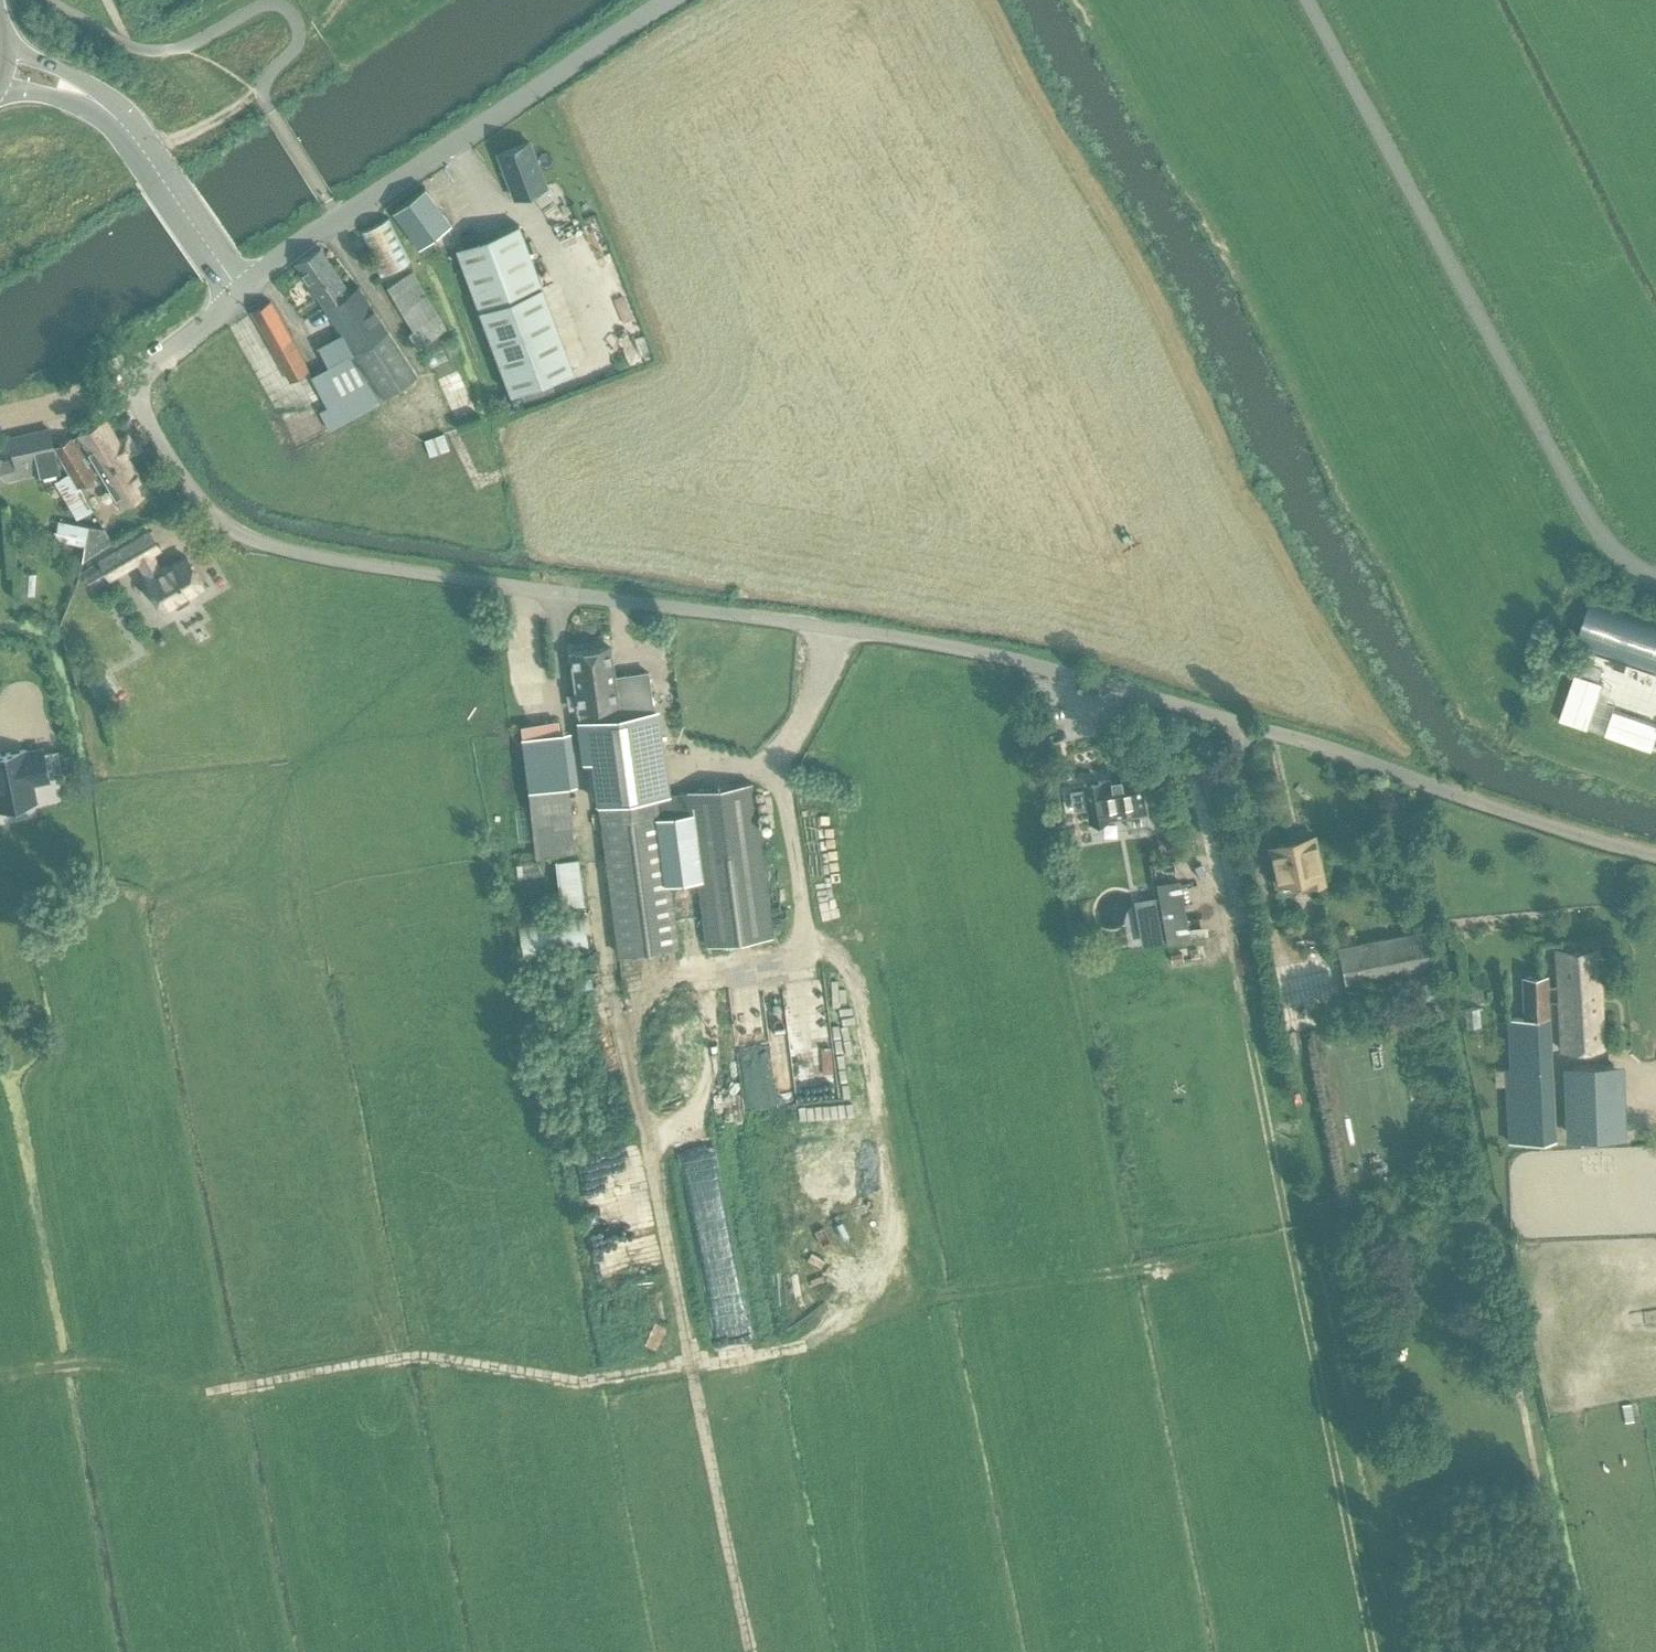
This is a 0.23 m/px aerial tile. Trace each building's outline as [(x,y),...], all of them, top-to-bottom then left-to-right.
[(529,141),(498,153),(514,197),(546,185),(529,141)] [(425,187),(393,211),(419,247),(452,223),(425,187)] [(359,232),(378,277),(409,263),(389,219),(359,232)] [(510,393),(573,370),(518,224),(456,248),(510,393)] [(387,330),(357,285),(349,291),(320,248),(295,263),(341,334),(354,353),(348,357),(362,377),(379,402),(417,376),(387,329),(387,330)] [(417,347),(447,330),(415,271),(388,286),(412,330),(409,332),(417,347)] [(289,382),(310,371),(270,300),(250,312),(289,382)] [(329,406),(320,411),(330,430),(374,408),(359,378),(362,377),(348,357),(354,353),(341,334),(318,347),(329,366),(312,375),(329,406)] [(106,372),(121,365),(117,354),(101,360),(106,372)] [(121,504),(147,489),(128,455),(134,452),(124,435),(118,439),(106,418),(78,434),(80,437),(74,441),(93,476),(95,479),(103,474),(121,504)] [(58,470),(50,429),(10,438),(15,462),(2,465),(0,459),(0,482),(56,470),(57,471),(58,470)] [(93,476),(74,441),(72,437),(55,447),(77,485),(93,476)] [(88,526),(59,521),(55,540),(85,545),(88,526)] [(85,545),(82,560),(113,542),(105,528),(104,528),(88,526),(85,545)] [(188,595),(203,586),(186,556),(161,571),(151,553),(159,549),(149,532),(99,561),(109,578),(138,561),(148,579),(146,580),(163,609),(172,604),(174,607),(178,608),(189,602),(189,598),(188,595)] [(103,575),(96,563),(83,571),(89,583),(103,575)] [(1655,673),(1655,621),(1591,599),(1575,645),(1655,673)] [(609,646),(570,651),(570,656),(577,702),(586,762),(594,761),(596,775),(600,802),(656,795),(670,793),(659,709),(654,709),(649,671),(613,676),(609,646)] [(1571,683),(1621,700),(1632,668),(1582,651),(1571,683)] [(99,675),(89,681),(103,702),(117,692),(106,674),(104,672),(99,675)] [(563,731),(540,734),(539,727),(525,728),(526,735),(523,735),(532,822),(572,816),(563,731)] [(35,801),(31,783),(48,779),(48,778),(62,775),(57,750),(43,753),(42,749),(25,752),(24,750),(0,755),(0,808),(35,801)] [(1101,780),(1082,783),(1083,788),(1086,807),(1088,819),(1107,816),(1107,815),(1124,812),(1127,828),(1148,824),(1146,808),(1140,774),(1121,777),(1120,777),(1120,776),(1119,776),(1119,778),(1111,779),(1111,777),(1109,778),(1110,779),(1101,781),(1101,780)] [(670,793),(656,795),(668,883),(698,879),(707,945),(772,936),(752,782),(670,793)] [(656,795),(600,802),(621,956),(677,949),(668,883),(656,795)] [(572,816),(532,822),(535,857),(576,853),(572,816)] [(1312,886),(1323,881),(1313,836),(1268,846),(1276,881),(1279,890),(1293,890),(1312,886)] [(577,857),(555,860),(560,906),(583,903),(577,857)] [(1167,943),(1189,939),(1178,880),(1157,884),(1167,943)] [(1195,881),(1186,884),(1190,894),(1198,891),(1195,881)] [(524,960),(589,952),(584,906),(519,913),(524,960)] [(1345,984),(1432,969),(1425,930),(1338,945),(1345,984)] [(1557,986),(1557,997),(1561,1047),(1604,1044),(1597,947),(1554,950),(1557,986)] [(1510,1068),(1505,1068),(1508,1142),(1555,1140),(1549,997),(1557,997),(1557,986),(1548,986),(1548,975),(1522,976),(1524,1017),(1508,1018),(1510,1068)] [(1570,1139),(1620,1137),(1618,1063),(1567,1065),(1570,1139)]
